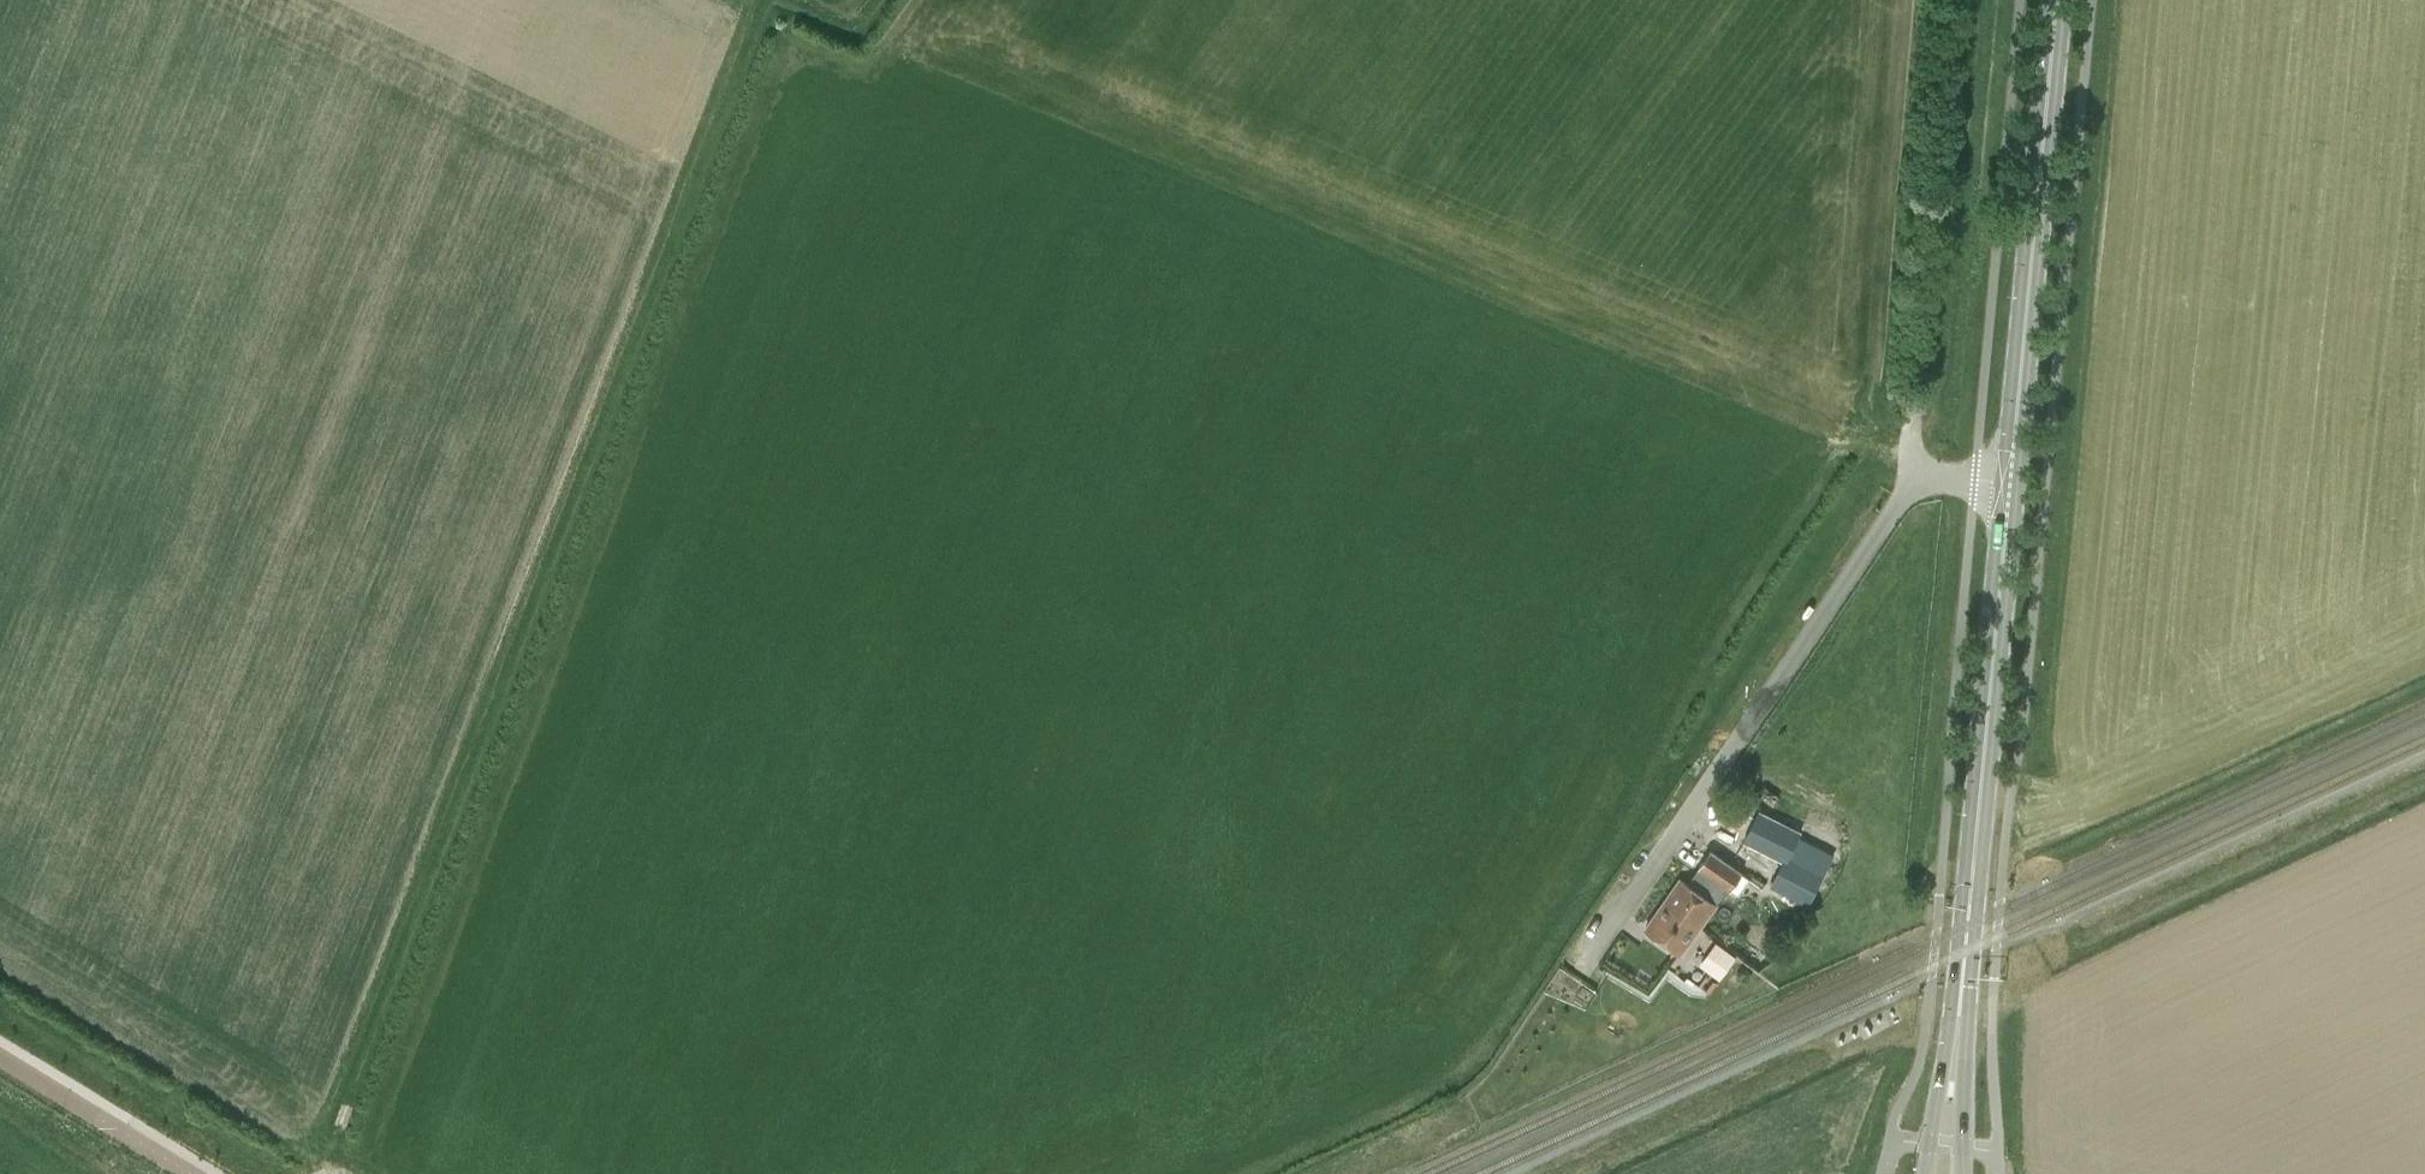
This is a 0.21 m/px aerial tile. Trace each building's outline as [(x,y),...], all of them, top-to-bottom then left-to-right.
[(1786,861),(1773,884),(1808,903),(1834,854),(1799,835),(1801,832),(1759,811),(1745,840),(1786,861)] [(1728,887),(1731,889),(1738,894),(1749,878),(1711,850),(1688,883),(1681,878),(1646,928),(1681,953),(1699,928),(1728,887)] [(1768,927),(1759,941),(1771,949),(1780,936),(1768,927)] [(1737,957),(1717,942),(1701,962),(1721,978),(1737,957)]
